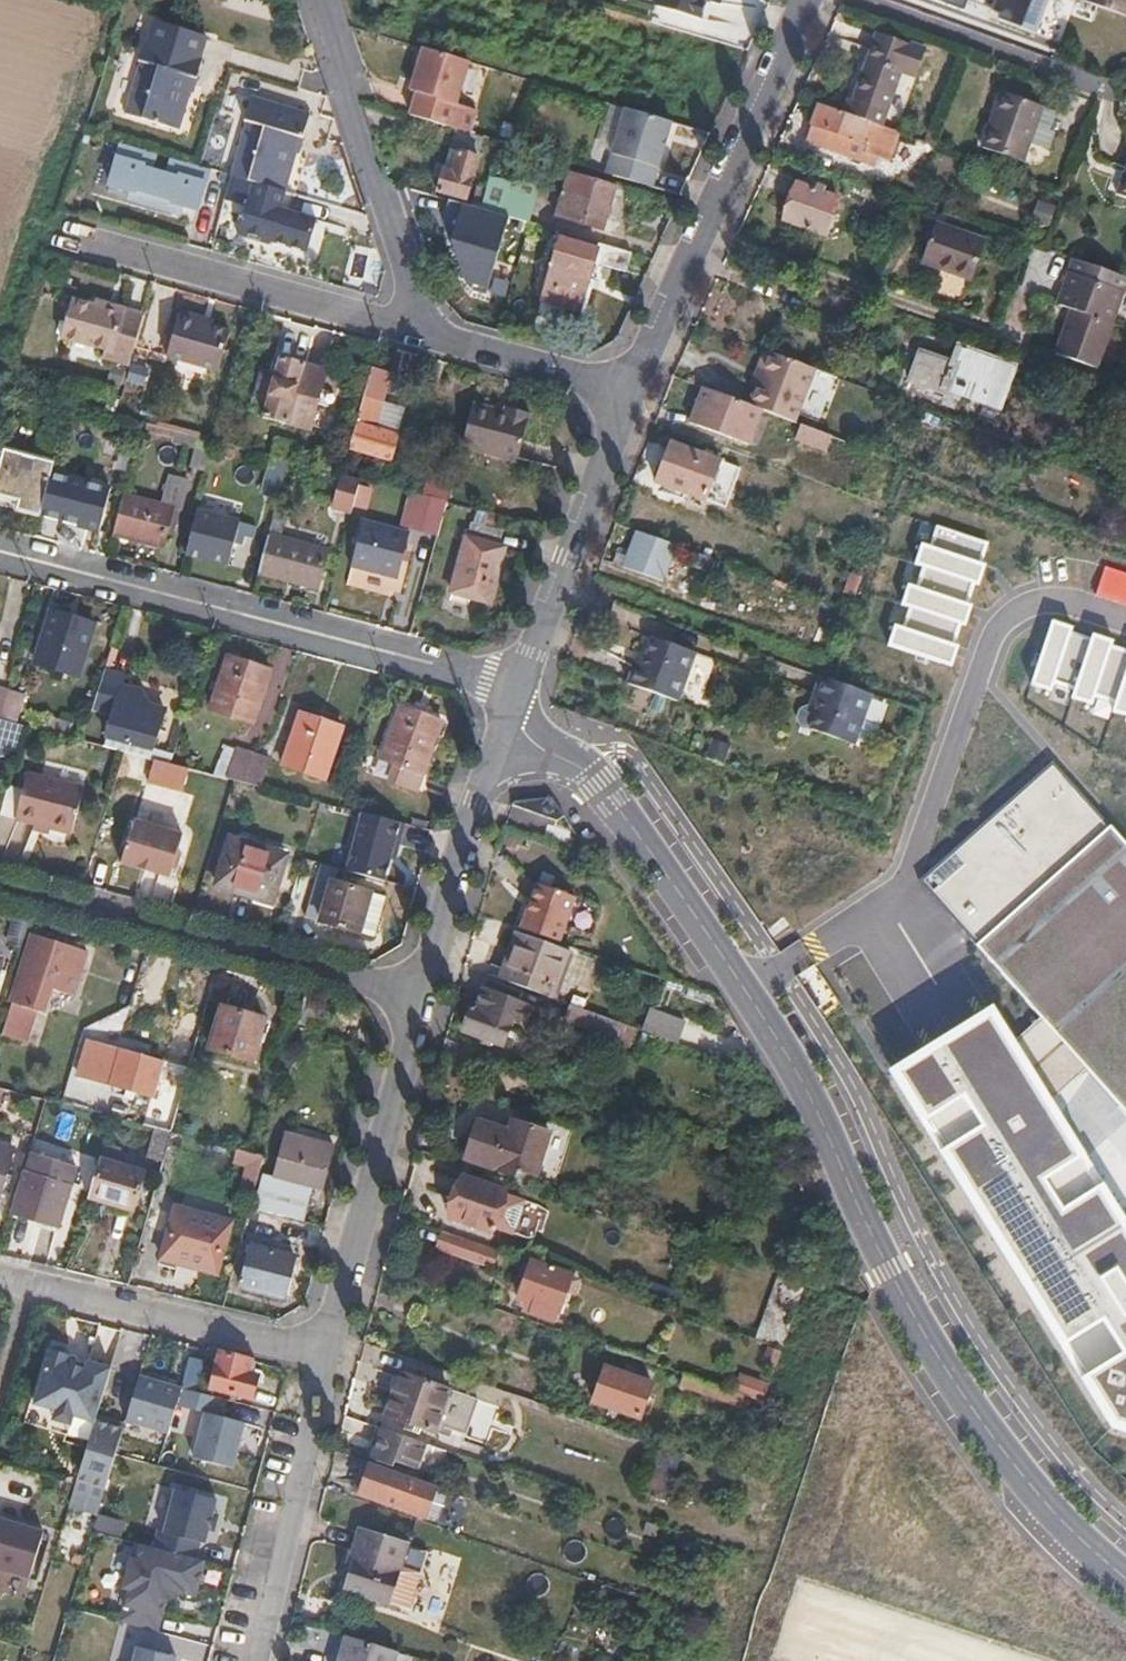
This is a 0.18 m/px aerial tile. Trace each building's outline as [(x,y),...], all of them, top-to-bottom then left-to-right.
[(705,0),(655,0),(654,6),(699,20),(705,0)] [(1125,14),(1125,0),(1086,0),(1125,14)] [(180,131),(184,116),(193,84),(196,84),(204,59),(201,58),(207,36),(153,20),(147,42),(145,42),(139,63),(142,65),(127,114),(180,131)] [(877,32),(865,68),(855,94),(849,92),(843,111),(880,125),(896,79),(899,69),(916,73),(925,48),(877,32)] [(457,104),(470,61),(423,46),(409,91),(416,93),(409,115),(443,125),(450,103),(457,104)] [(1047,148),(1053,130),(1048,128),(1054,109),(1041,106),(1000,92),(994,114),(999,115),(988,148),(1023,160),(1030,140),(1047,148)] [(314,116),(307,113),(253,98),(245,123),(250,125),(234,177),(255,184),(286,193),(288,193),(303,140),(307,140),(314,116)] [(888,159),(898,131),(880,125),(843,111),(818,103),(806,139),(863,162),(866,152),(888,159)] [(657,168),(672,122),(626,108),(612,154),(657,168)] [(464,198),(482,137),(453,128),(436,189),(464,198)] [(929,149),(931,143),(923,140),(921,146),(929,149)] [(198,210),(210,170),(123,144),(111,184),(134,191),(132,197),(174,210),(176,203),(198,210)] [(1116,198),(1125,201),(1125,171),(1116,198)] [(603,223),(614,185),(569,173),(555,215),(582,224),(585,217),(603,223)] [(826,234),(839,198),(796,183),(783,219),(826,234)] [(238,236),(256,241),(270,246),(271,243),(308,254),(318,222),(281,210),(286,193),(255,184),(238,236)] [(524,219),(530,198),(503,190),(497,212),(524,219)] [(487,288),(507,217),(442,199),(437,218),(462,281),(487,288)] [(971,280),(983,243),(931,225),(918,262),(971,280)] [(581,310),(594,262),(625,270),(630,251),(598,242),(596,247),(560,237),(542,298),(581,310)] [(1070,305),(1055,352),(1096,367),(1125,284),(1125,277),(1074,258),(1059,300),(1070,305)] [(131,365),(144,311),(97,299),(95,303),(93,305),(72,299),(61,339),(104,350),(103,358),(131,365)] [(210,327),(212,320),(199,316),(179,310),(167,355),(220,370),(230,331),(210,327)] [(1000,407),(1015,365),(958,346),(953,360),(920,350),(911,375),(1000,407)] [(795,421),(814,368),(771,352),(752,405),(762,409),(795,421)] [(311,431),(328,369),(281,358),(277,375),(265,371),(258,398),(270,402),(266,418),(311,431)] [(389,458),(395,435),(374,428),(389,371),(371,367),(350,447),(389,458)] [(749,444),(762,409),(752,405),(704,387),(691,422),(749,444)] [(518,460),(529,414),(507,408),(506,413),(474,404),(463,446),(518,460)] [(832,436),(817,430),(802,424),(793,449),(808,455),(812,444),(827,451),(832,436)] [(227,444),(230,435),(221,432),(219,442),(227,444)] [(208,469),(216,441),(199,437),(191,464),(208,469)] [(726,507),(739,468),(669,445),(656,482),(726,507)] [(51,470),(54,462),(3,449),(0,461),(0,493),(17,498),(15,508),(40,514),(51,470)] [(277,496),(288,460),(272,456),(263,492),(277,496)] [(99,529),(110,487),(51,470),(40,514),(99,529)] [(161,545),(171,505),(180,506),(187,479),(166,474),(159,502),(123,493),(112,533),(161,545)] [(351,513),(360,479),(340,474),(332,507),(351,513)] [(448,502),(451,486),(433,481),(429,497),(430,497),(445,501),(448,502)] [(439,526),(445,501),(430,497),(424,523),(439,526)] [(316,586),(326,549),(282,536),(290,507),(276,502),(258,571),(316,586)] [(227,563),(235,533),(251,537),(255,524),(197,509),(185,552),(227,563)] [(396,575),(408,530),(363,518),(352,564),(396,575)] [(488,599),(502,547),(495,545),(499,531),(471,523),(468,536),(465,539),(452,583),(470,589),(469,594),(488,599)] [(895,624),(888,643),(950,666),(957,646),(950,643),(958,621),(965,623),(972,605),(964,603),(972,581),(980,584),(986,565),(979,563),(986,541),(937,525),(930,546),(923,543),(917,562),(923,565),(916,585),(909,583),(903,602),(909,604),(901,626),(895,624)] [(663,579),(675,545),(636,531),(623,565),(663,579)] [(709,569),(713,558),(695,552),(691,563),(709,569)] [(1103,566),(1094,593),(1125,604),(1125,574),(1103,566)] [(78,674),(93,620),(50,608),(35,661),(78,674)] [(1052,620),(1031,683),(1051,690),(1053,682),(1076,690),(1074,697),(1092,703),(1094,696),(1116,703),(1113,711),(1125,715),(1125,652),(1111,647),(1113,641),(1094,634),(1092,641),(1069,633),(1072,627),(1052,620)] [(678,700),(696,648),(655,632),(649,650),(643,650),(642,655),(637,656),(628,683),(678,700)] [(252,722),(270,669),(227,655),(209,708),(252,722)] [(91,710),(112,716),(106,736),(153,748),(163,708),(147,703),(139,689),(121,684),(123,674),(104,668),(91,710)] [(801,722),(813,726),(855,741),(873,689),(832,674),(822,671),(813,695),(816,698),(814,704),(809,702),(801,706),(799,715),(801,722)] [(26,693),(6,688),(0,711),(0,717),(18,722),(26,693)] [(417,790),(442,719),(399,705),(380,758),(393,763),(388,779),(417,790)] [(321,778),(340,726),(298,710),(279,762),(321,778)] [(27,724),(18,722),(0,717),(0,744),(19,749),(27,724)] [(73,736),(77,721),(67,718),(63,733),(73,736)] [(724,762),(728,746),(712,741),(708,757),(724,762)] [(244,780),(252,751),(233,747),(225,775),(244,780)] [(261,784),(268,756),(252,751),(244,780),(261,784)] [(922,880),(978,943),(1043,1016),(1015,1042),(991,1007),(888,1072),(920,1122),(938,1153),(1061,1346),(1082,1380),(1112,1429),(1125,1434),(1125,1220),(1103,1183),(1086,1154),(1054,1098),(1088,1067),(1125,1109),(1125,848),(1109,829),(1052,764),(922,880)] [(16,814),(36,820),(33,829),(50,835),(53,824),(72,829),(83,785),(27,772),(22,789),(16,814)] [(400,841),(405,821),(362,810),(347,868),(385,878),(395,839),(400,841)] [(174,867),(184,833),(135,818),(121,861),(164,874),(167,865),(174,867)] [(271,901),(286,854),(229,836),(214,882),(271,901)] [(372,936),(382,894),(369,889),(333,879),(336,866),(317,861),(303,915),(372,936)] [(557,940),(574,894),(534,881),(518,926),(557,940)] [(75,993),(88,949),(31,931),(10,1000),(13,1001),(3,1033),(26,1040),(36,1008),(45,1011),(52,986),(75,993)] [(552,997),(570,950),(517,932),(500,978),(552,997)] [(525,1026),(531,1006),(483,989),(476,1007),(471,1006),(463,1029),(484,1037),(482,1043),(489,1045),(492,1039),(501,1043),(509,1020),(525,1026)] [(581,1026),(585,1009),(562,1001),(558,1018),(581,1026)] [(253,1060),(265,1018),(221,1005),(210,1048),(253,1060)] [(670,1038),(676,1018),(642,1007),(635,1026),(670,1038)] [(631,1025),(585,1009),(581,1026),(626,1041),(631,1025)] [(150,1096),(161,1058),(92,1039),(81,1078),(150,1096)] [(531,1188),(548,1132),(511,1119),(508,1130),(477,1120),(462,1164),(531,1188)] [(165,1131),(150,1129),(143,1159),(158,1162),(165,1131)] [(302,1219),(311,1184),(322,1187),(334,1144),(284,1131),(273,1174),(279,1176),(278,1181),(261,1177),(254,1206),(302,1219)] [(14,1148),(0,1144),(0,1194),(14,1148)] [(254,1184),(257,1153),(231,1150),(229,1165),(240,1167),(238,1183),(254,1184)] [(60,1215),(74,1164),(35,1152),(30,1173),(22,1171),(11,1212),(38,1220),(40,1210),(60,1215)] [(1125,1174),(1125,1153),(1116,1161),(1125,1174)] [(134,1208),(144,1169),(98,1156),(87,1196),(134,1208)] [(496,1234),(499,1226),(513,1231),(519,1229),(527,1205),(524,1200),(508,1195),(510,1190),(463,1173),(448,1218),(496,1234)] [(218,1272),(232,1221),(175,1205),(163,1246),(186,1253),(183,1262),(218,1272)] [(471,1264),(479,1243),(442,1230),(436,1250),(471,1264)] [(284,1296),(295,1256),(253,1245),(241,1284),(284,1296)] [(555,1321),(571,1275),(531,1260),(517,1299),(532,1305),(530,1312),(555,1321)] [(35,1402),(37,1403),(56,1409),(53,1418),(70,1424),(73,1414),(94,1421),(96,1414),(109,1367),(87,1359),(84,1368),(65,1362),(68,1354),(64,1347),(57,1345),(50,1350),(35,1402)] [(252,1397),(257,1375),(247,1373),(251,1359),(221,1351),(212,1386),(252,1397)] [(639,1416),(652,1383),(606,1367),(595,1400),(639,1416)] [(179,1403),(184,1387),(137,1373),(124,1417),(170,1432),(179,1403)] [(748,1396),(685,1373),(681,1386),(744,1408),(748,1396)] [(386,1415),(412,1424),(410,1430),(418,1432),(420,1427),(434,1432),(449,1390),(401,1374),(386,1415)] [(217,1413),(222,1397),(184,1387),(179,1403),(207,1411),(195,1456),(234,1466),(245,1421),(217,1413)] [(105,1486),(122,1428),(110,1424),(111,1419),(96,1414),(94,1421),(78,1478),(105,1486)] [(416,1468),(425,1443),(383,1428),(373,1459),(395,1466),(396,1461),(416,1468)] [(671,1484),(682,1453),(668,1447),(657,1480),(671,1484)] [(419,1515),(430,1483),(372,1462),(361,1495),(419,1515)] [(156,1522),(165,1488),(156,1486),(147,1520),(156,1522)] [(208,1560),(199,1558),(204,1542),(208,1543),(211,1529),(216,1531),(220,1514),(214,1513),(218,1499),(177,1487),(165,1530),(160,1529),(156,1547),(143,1543),(138,1559),(133,1558),(125,1587),(131,1589),(122,1622),(160,1631),(168,1601),(165,1597),(184,1587),(186,1591),(199,1595),(208,1560)] [(44,1530),(6,1518),(0,1516),(0,1568),(29,1578),(44,1530)] [(417,1588),(429,1553),(360,1531),(354,1552),(357,1554),(346,1589),(387,1603),(394,1580),(417,1588)] [(397,1652),(348,1636),(340,1660),(394,1660),(397,1652)] [(137,1647),(134,1660),(173,1660),(174,1656),(137,1647)]
